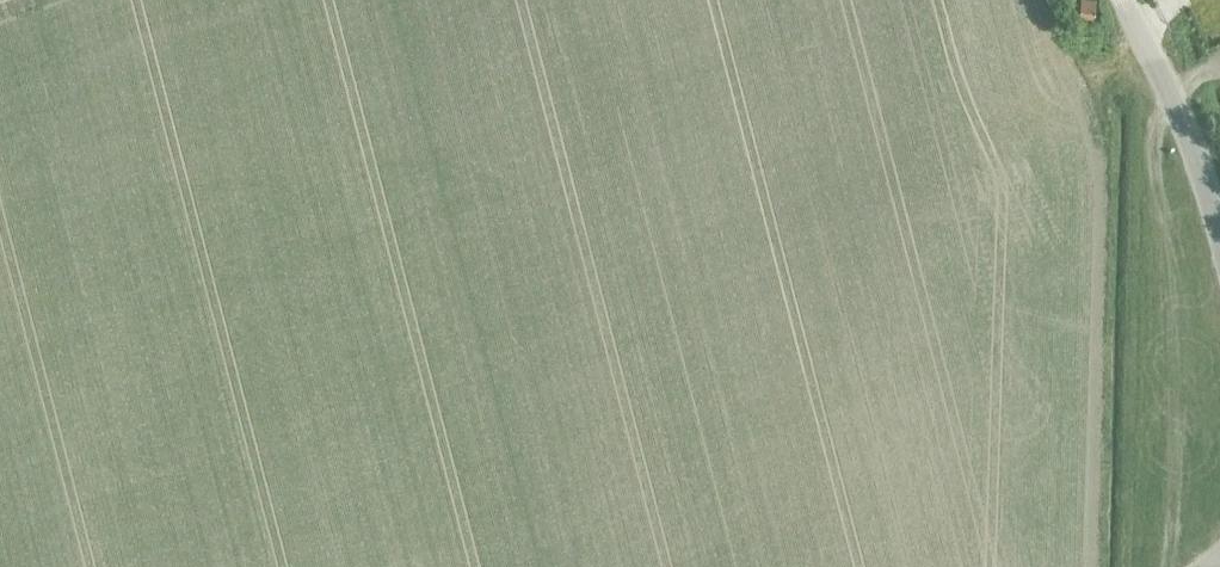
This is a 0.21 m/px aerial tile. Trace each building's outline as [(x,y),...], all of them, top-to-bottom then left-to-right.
[(1092,13),(1094,0),(1079,0),(1077,11),(1092,13)]
